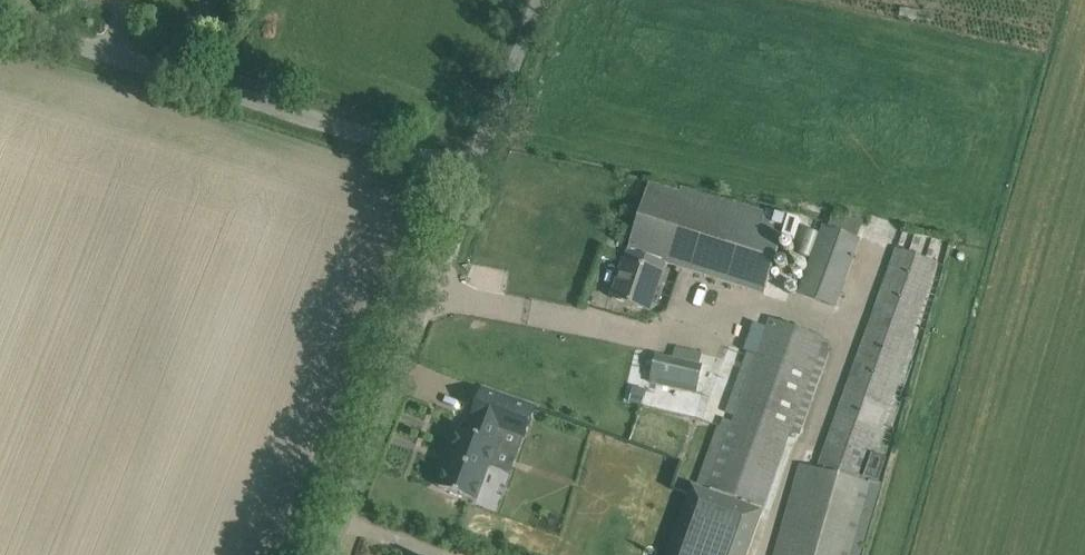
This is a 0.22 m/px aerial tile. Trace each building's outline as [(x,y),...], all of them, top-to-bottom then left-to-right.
[(650,312),(667,264),(763,295),(787,219),(734,202),(733,205),(680,188),(679,192),(651,183),(611,298),(650,312)] [(822,226),(797,295),(836,310),(862,240),(822,226)] [(870,484),(862,482),(938,265),(897,251),(819,470),(799,464),(773,554),(850,554),(870,484)] [(826,340),(773,320),(712,487),(766,506),(826,340)] [(648,384),(695,395),(702,366),(655,354),(648,384)] [(499,429),(525,438),(536,408),(481,389),(471,419),(474,420),(469,435),(456,430),(448,453),(451,454),(439,487),(476,501),(489,467),(492,468),(500,446),(494,443),(499,429)] [(692,486),(668,554),(746,554),(762,511),(692,486)]
